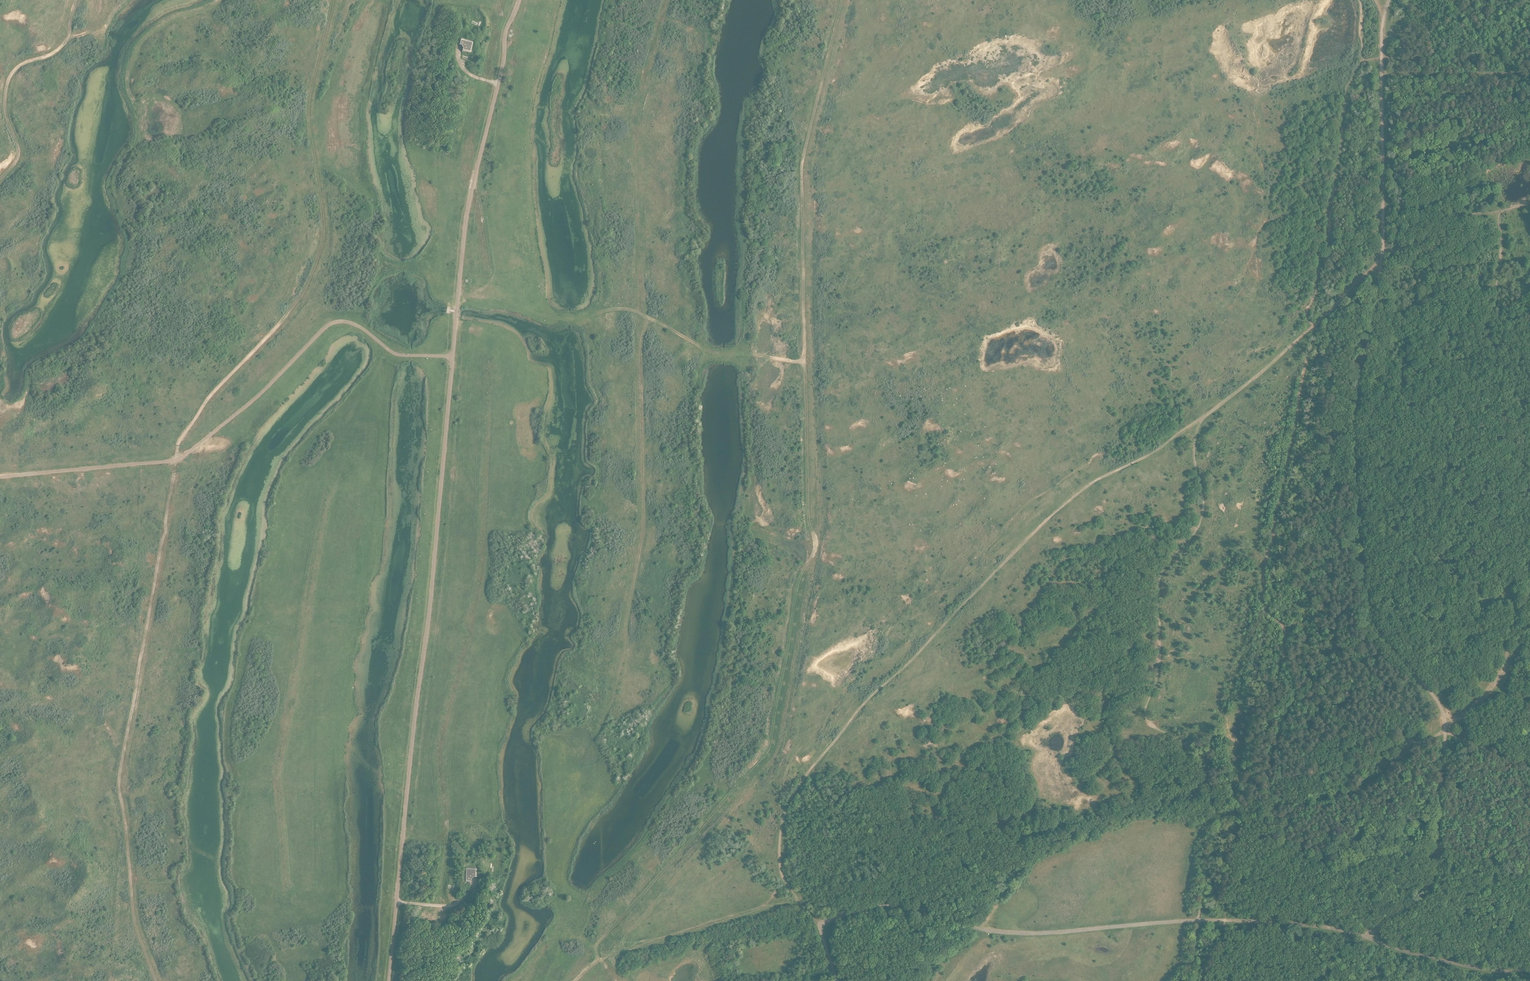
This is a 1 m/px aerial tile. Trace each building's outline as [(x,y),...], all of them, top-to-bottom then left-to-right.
[(461,38),(459,39),(458,44),(461,45),(463,48),(462,51),(470,53),(471,52),(473,43),(472,41),(461,38)] [(466,868),(464,869),(464,881),(465,882),(470,882),(470,879),(473,877),(476,877),(476,869),(475,868),(466,868)]
